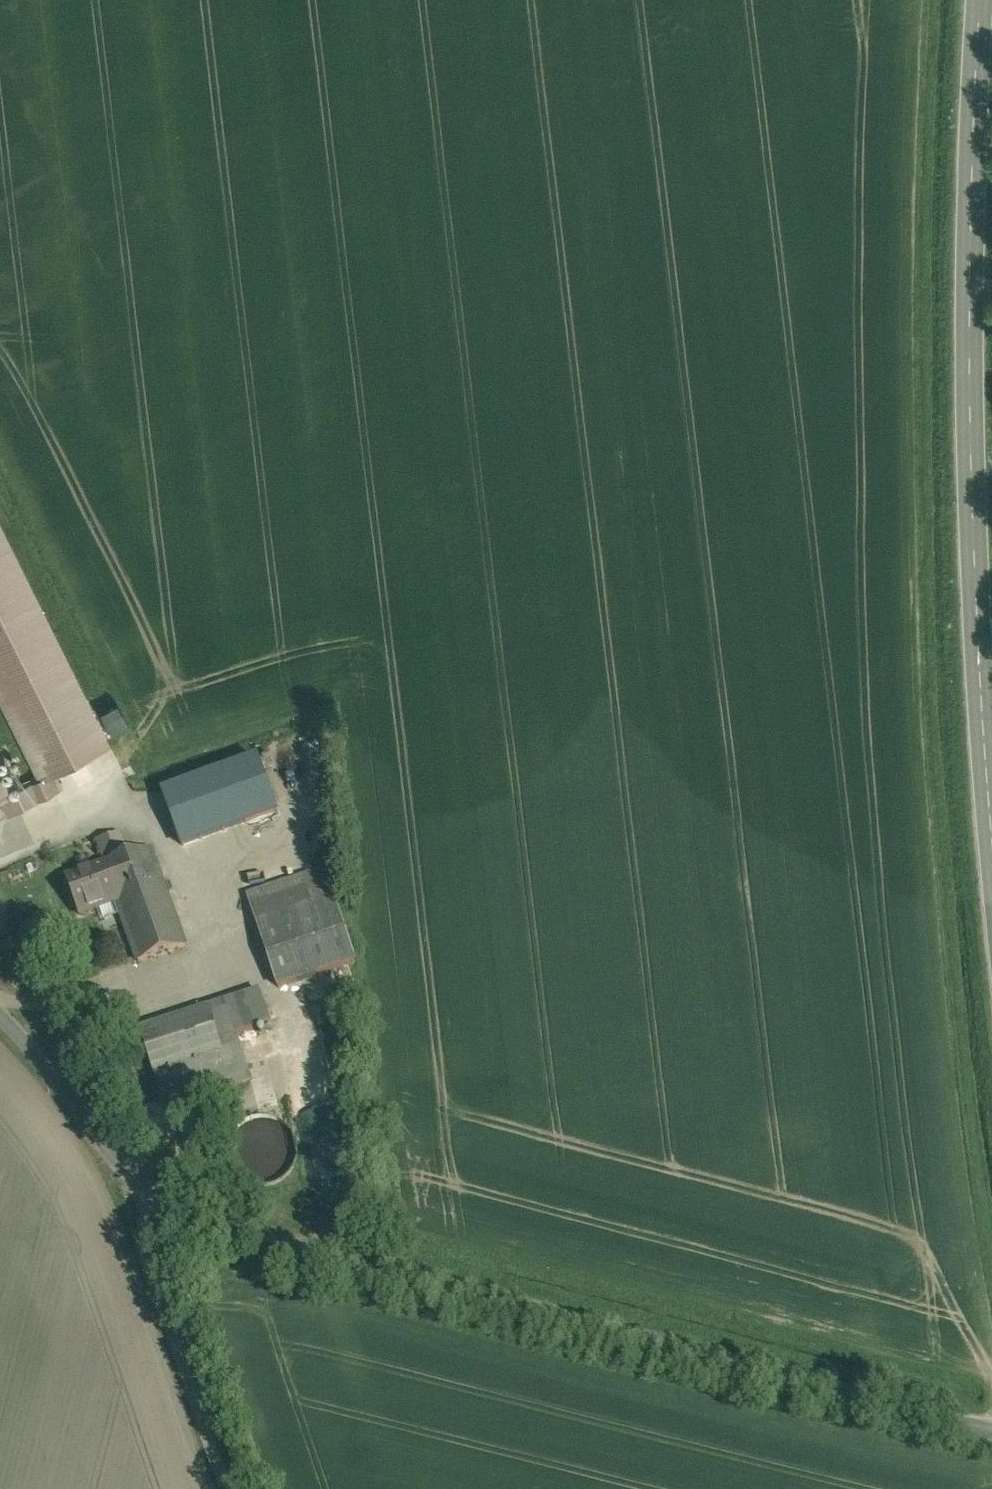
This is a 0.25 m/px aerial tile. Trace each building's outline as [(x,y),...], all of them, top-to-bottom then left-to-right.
[(105,734),(124,725),(113,702),(94,710),(105,734)] [(8,802),(0,785),(0,806),(8,802)] [(133,853),(125,831),(91,844),(99,865),(60,880),(78,926),(117,912),(136,963),(170,950),(151,899),(189,884),(209,938),(241,926),(220,872),(249,862),(235,825),(173,849),(170,839),(133,853)] [(243,899),(275,989),(353,962),(320,871),(243,899)] [(268,1026),(256,993),(142,1033),(170,1111),(249,1083),(233,1038),(268,1026)] [(289,1144),(281,1133),(269,1127),(258,1126),(246,1130),(237,1137),(231,1148),(229,1160),(233,1172),(241,1182),(250,1188),(264,1189),(277,1185),(285,1178),(291,1166),(293,1155),(289,1144)]
